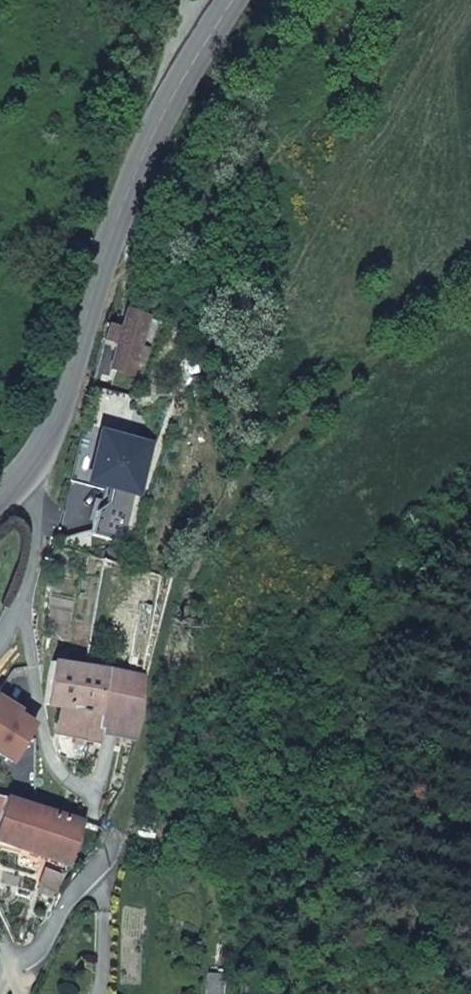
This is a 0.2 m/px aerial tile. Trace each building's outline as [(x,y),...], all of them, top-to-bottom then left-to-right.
[(112,361),(135,369),(139,360),(144,362),(150,344),(144,342),(153,314),(128,305),(123,324),(112,321),(107,338),(112,339),(118,341),(112,361)] [(93,529),(126,538),(149,439),(82,423),(70,474),(104,483),(101,503),(99,505),(93,529)] [(143,672),(44,667),(43,688),(43,709),(59,708),(55,735),(97,742),(100,731),(138,740),(144,718),(143,672)] [(14,760),(34,723),(0,701),(0,751),(14,760)] [(34,806),(0,794),(0,842),(69,864),(82,822),(34,806)]
